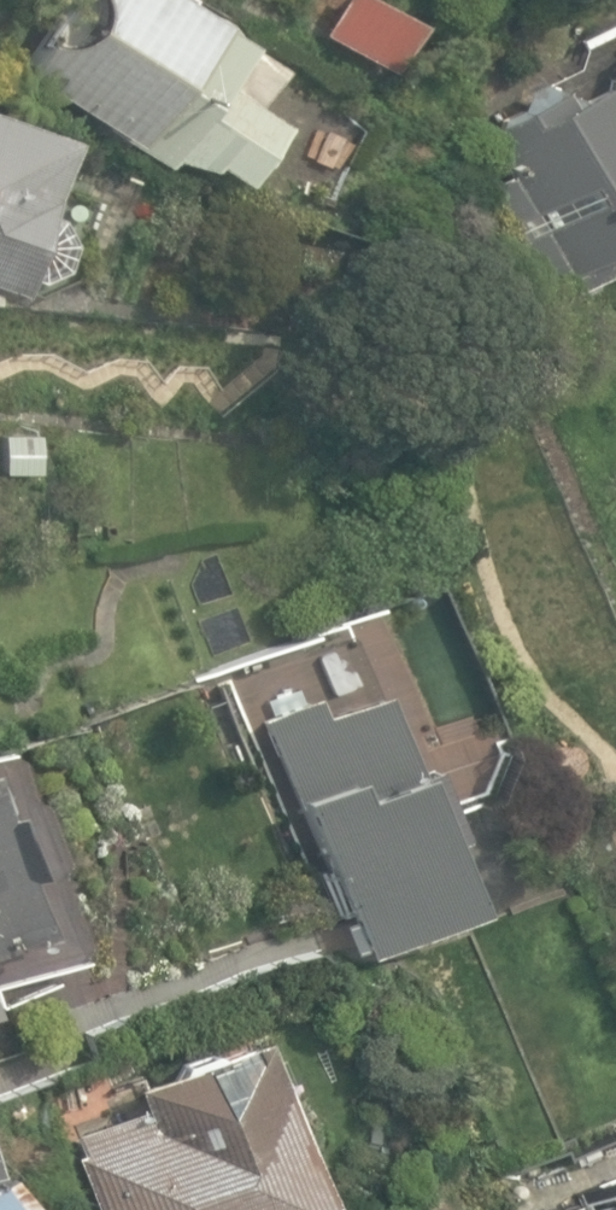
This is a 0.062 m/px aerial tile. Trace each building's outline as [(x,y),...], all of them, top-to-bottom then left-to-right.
[(235,183),(277,121),(248,102),(273,64),(177,0),(63,0),(16,70),(104,128),(101,134),(161,168),(166,159),(203,170),(208,164),(235,183)] [(388,66),(412,22),(372,0),(343,0),(326,31),(388,66)] [(553,303),(615,270),(615,18),(579,41),(592,64),(550,87),(537,81),(527,88),(514,116),(482,134),(505,176),(486,185),(553,303)] [(11,289),(17,272),(37,279),(61,267),(69,241),(57,215),(39,208),(64,137),(0,115),(0,285),(11,289)] [(2,433),(2,471),(35,470),(35,433),(2,433)] [(255,713),(354,944),(462,898),(371,685),(315,709),(308,690),(255,713)] [(7,942),(21,979),(70,961),(78,940),(54,869),(61,858),(41,803),(28,798),(12,758),(0,745),(0,945),(7,942)] [(98,1209),(316,1209),(323,1207),(250,1027),(129,1076),(137,1096),(70,1123),(78,1144),(72,1146),(98,1209)] [(565,1176),(571,1188),(534,1204),(529,1191),(485,1209),(615,1209),(615,1154),(565,1176)] [(28,1199),(0,1163),(0,1209),(13,1209),(28,1199)]
